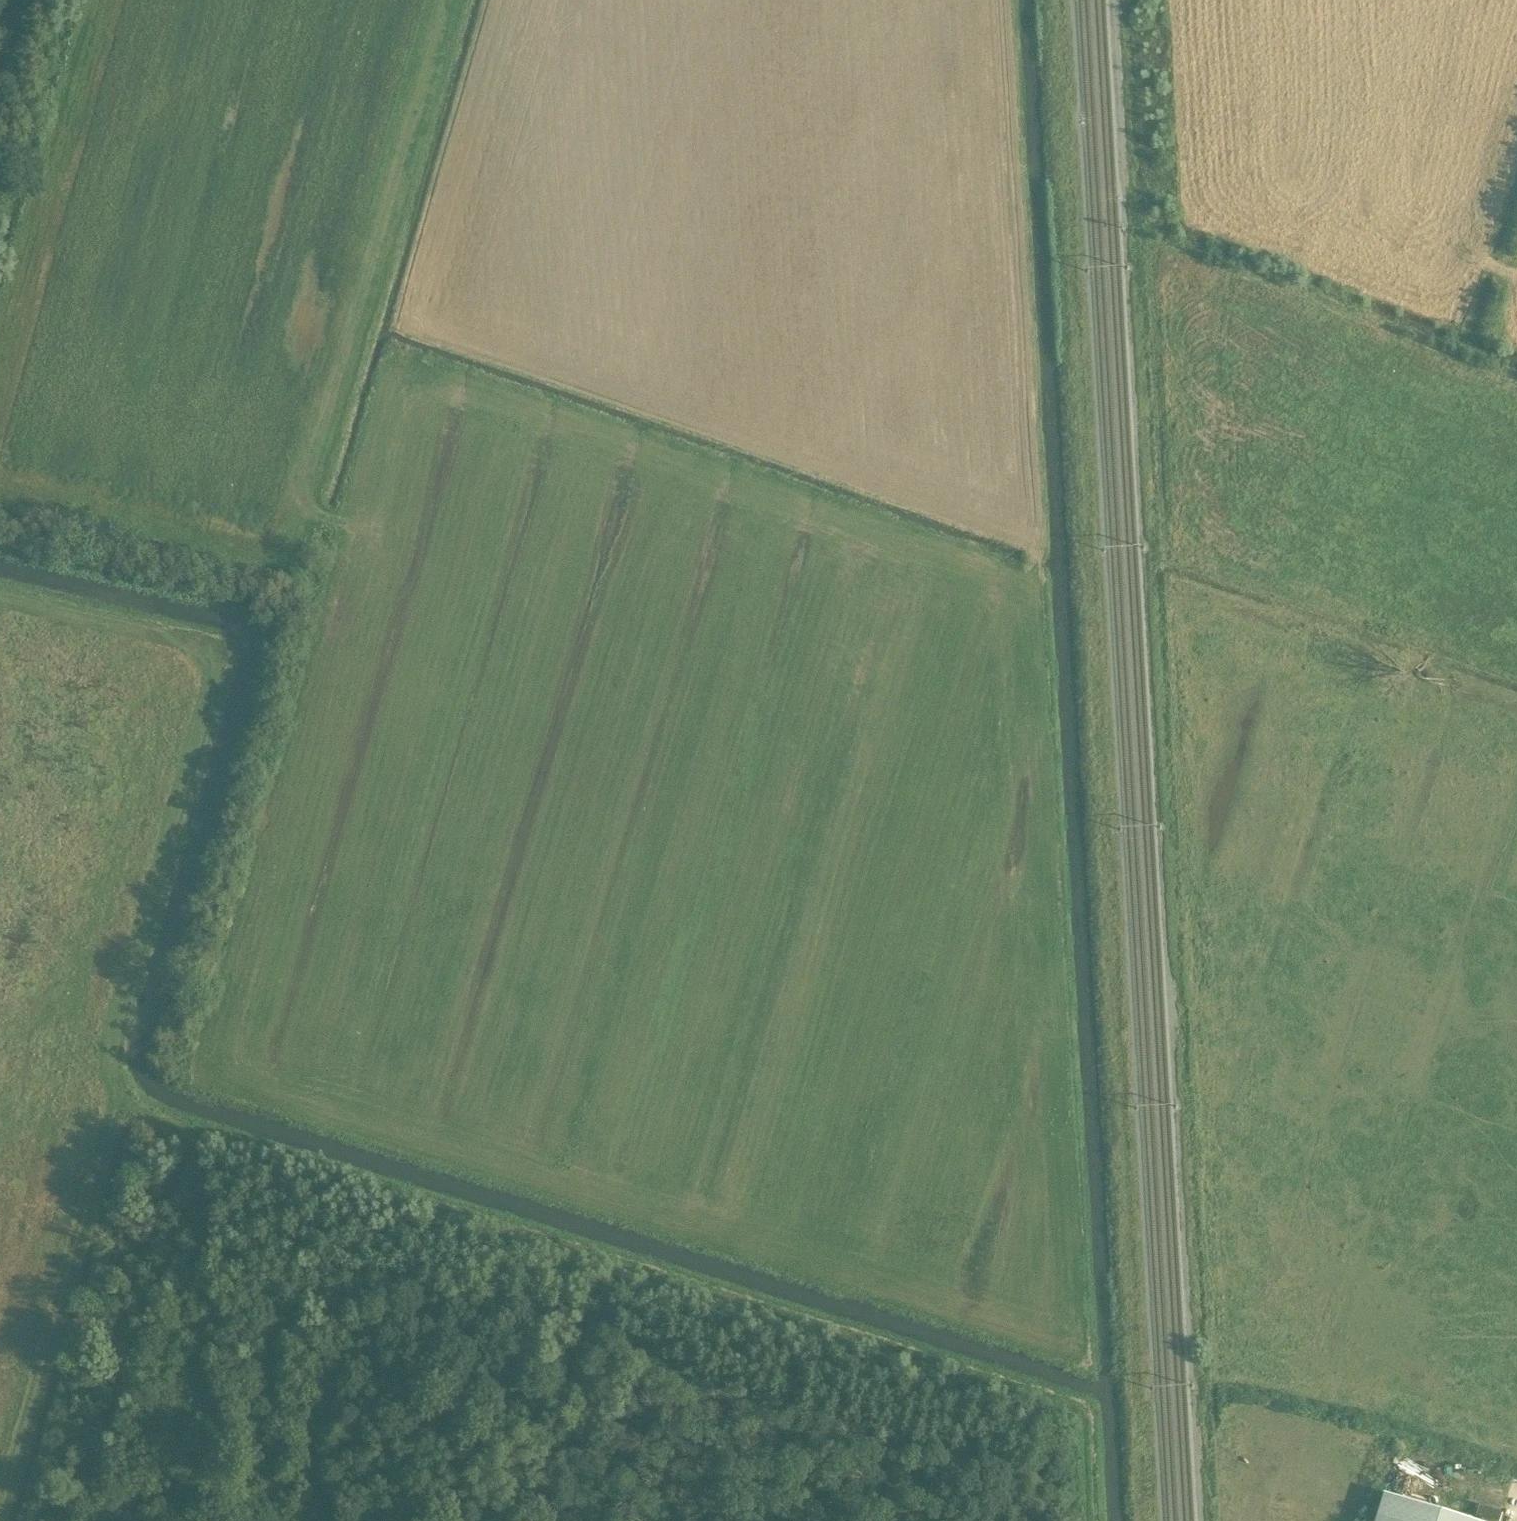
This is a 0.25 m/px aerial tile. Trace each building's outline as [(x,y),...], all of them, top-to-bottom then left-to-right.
[(1383,1490),(1374,1520),(1483,1520),(1383,1490)]
